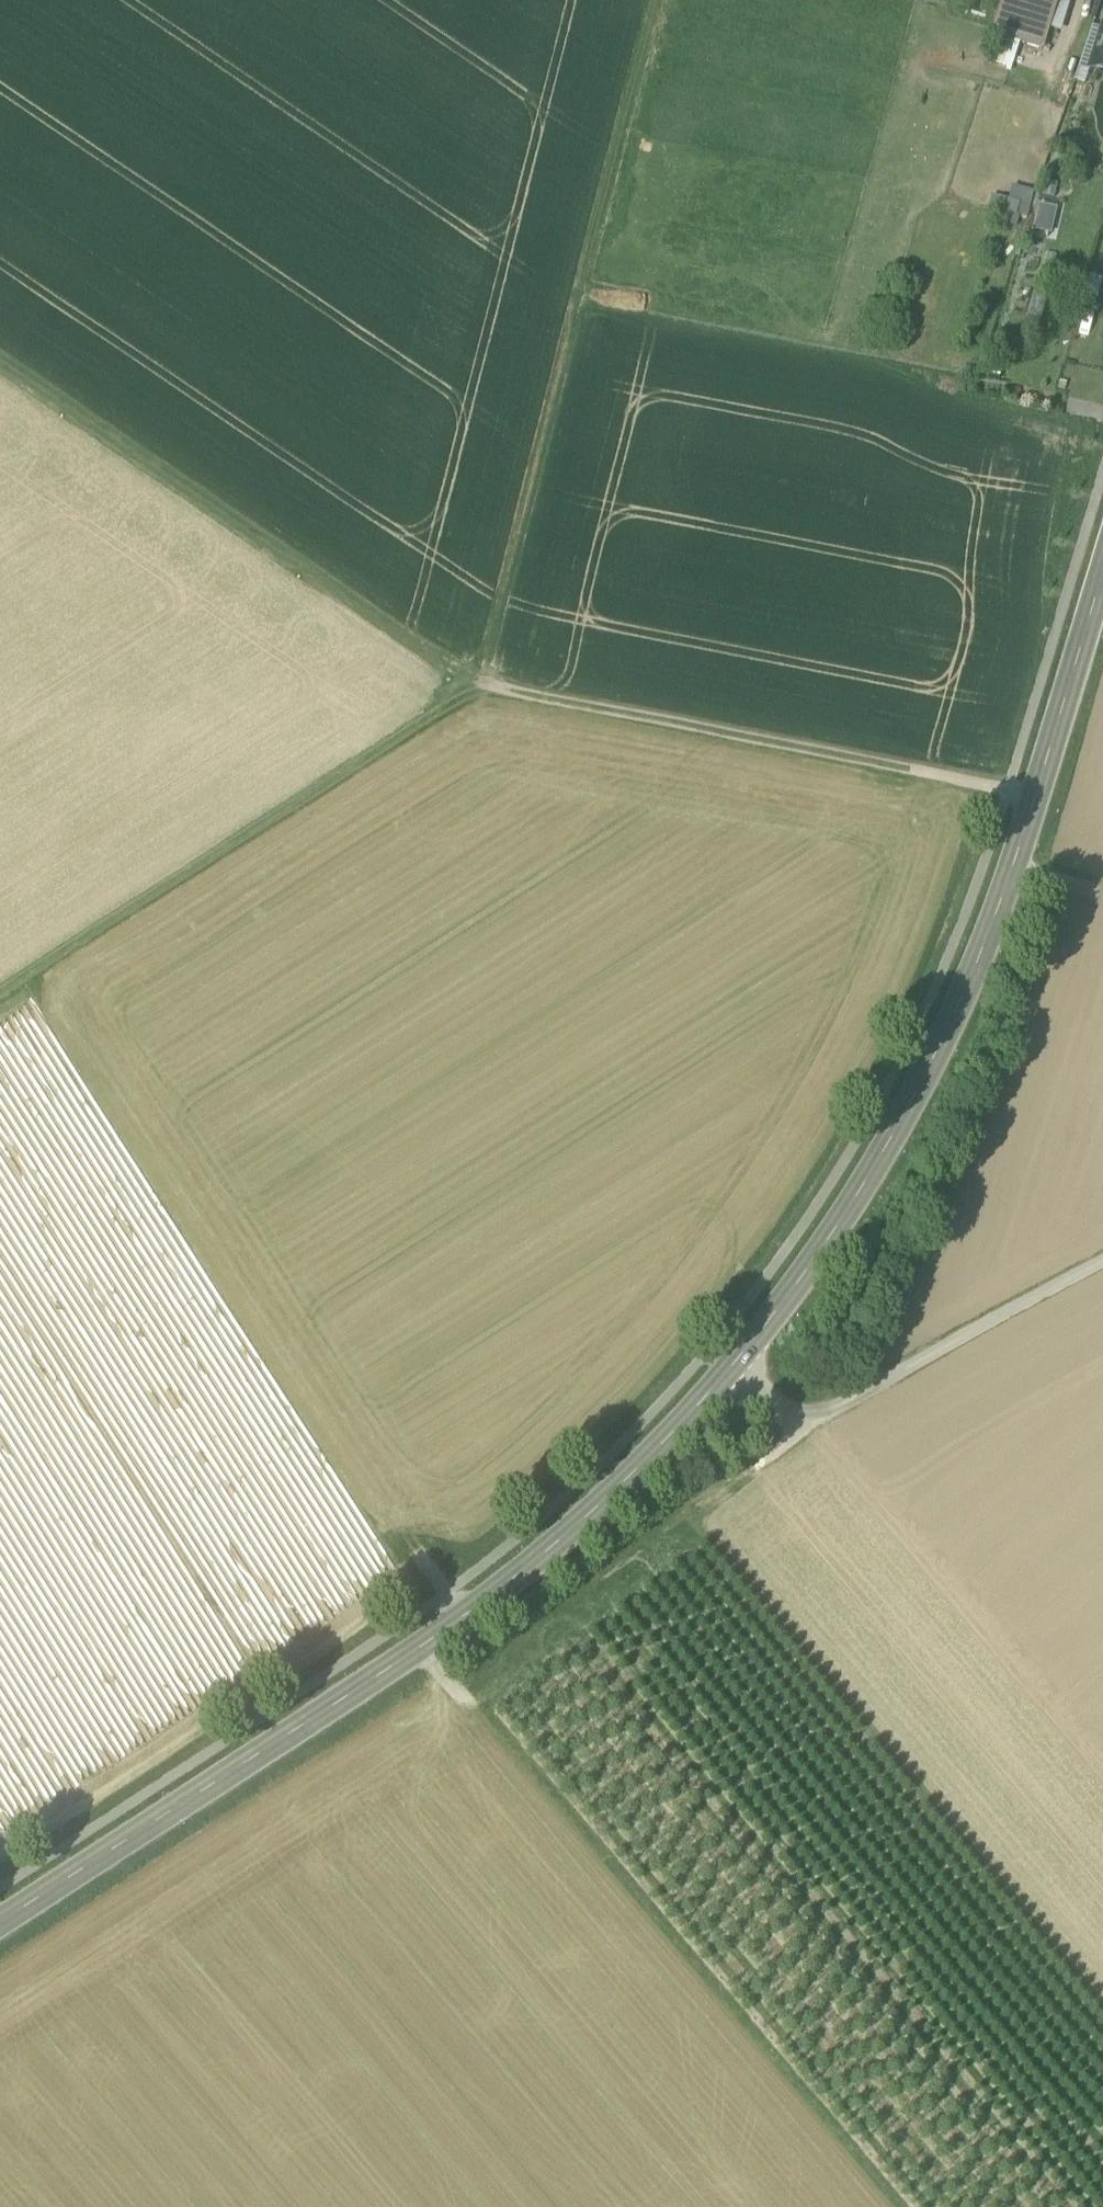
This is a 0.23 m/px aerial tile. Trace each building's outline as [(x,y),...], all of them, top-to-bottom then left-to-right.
[(1056,0),(1002,0),(997,15),(1000,16),(995,35),(1041,49),(1047,29),(1056,0)] [(1047,29),(1061,32),(1070,0),(1056,0),(1047,29)] [(1095,56),(1096,56),(1092,68),(1102,72),(1102,32),(1095,56)]
